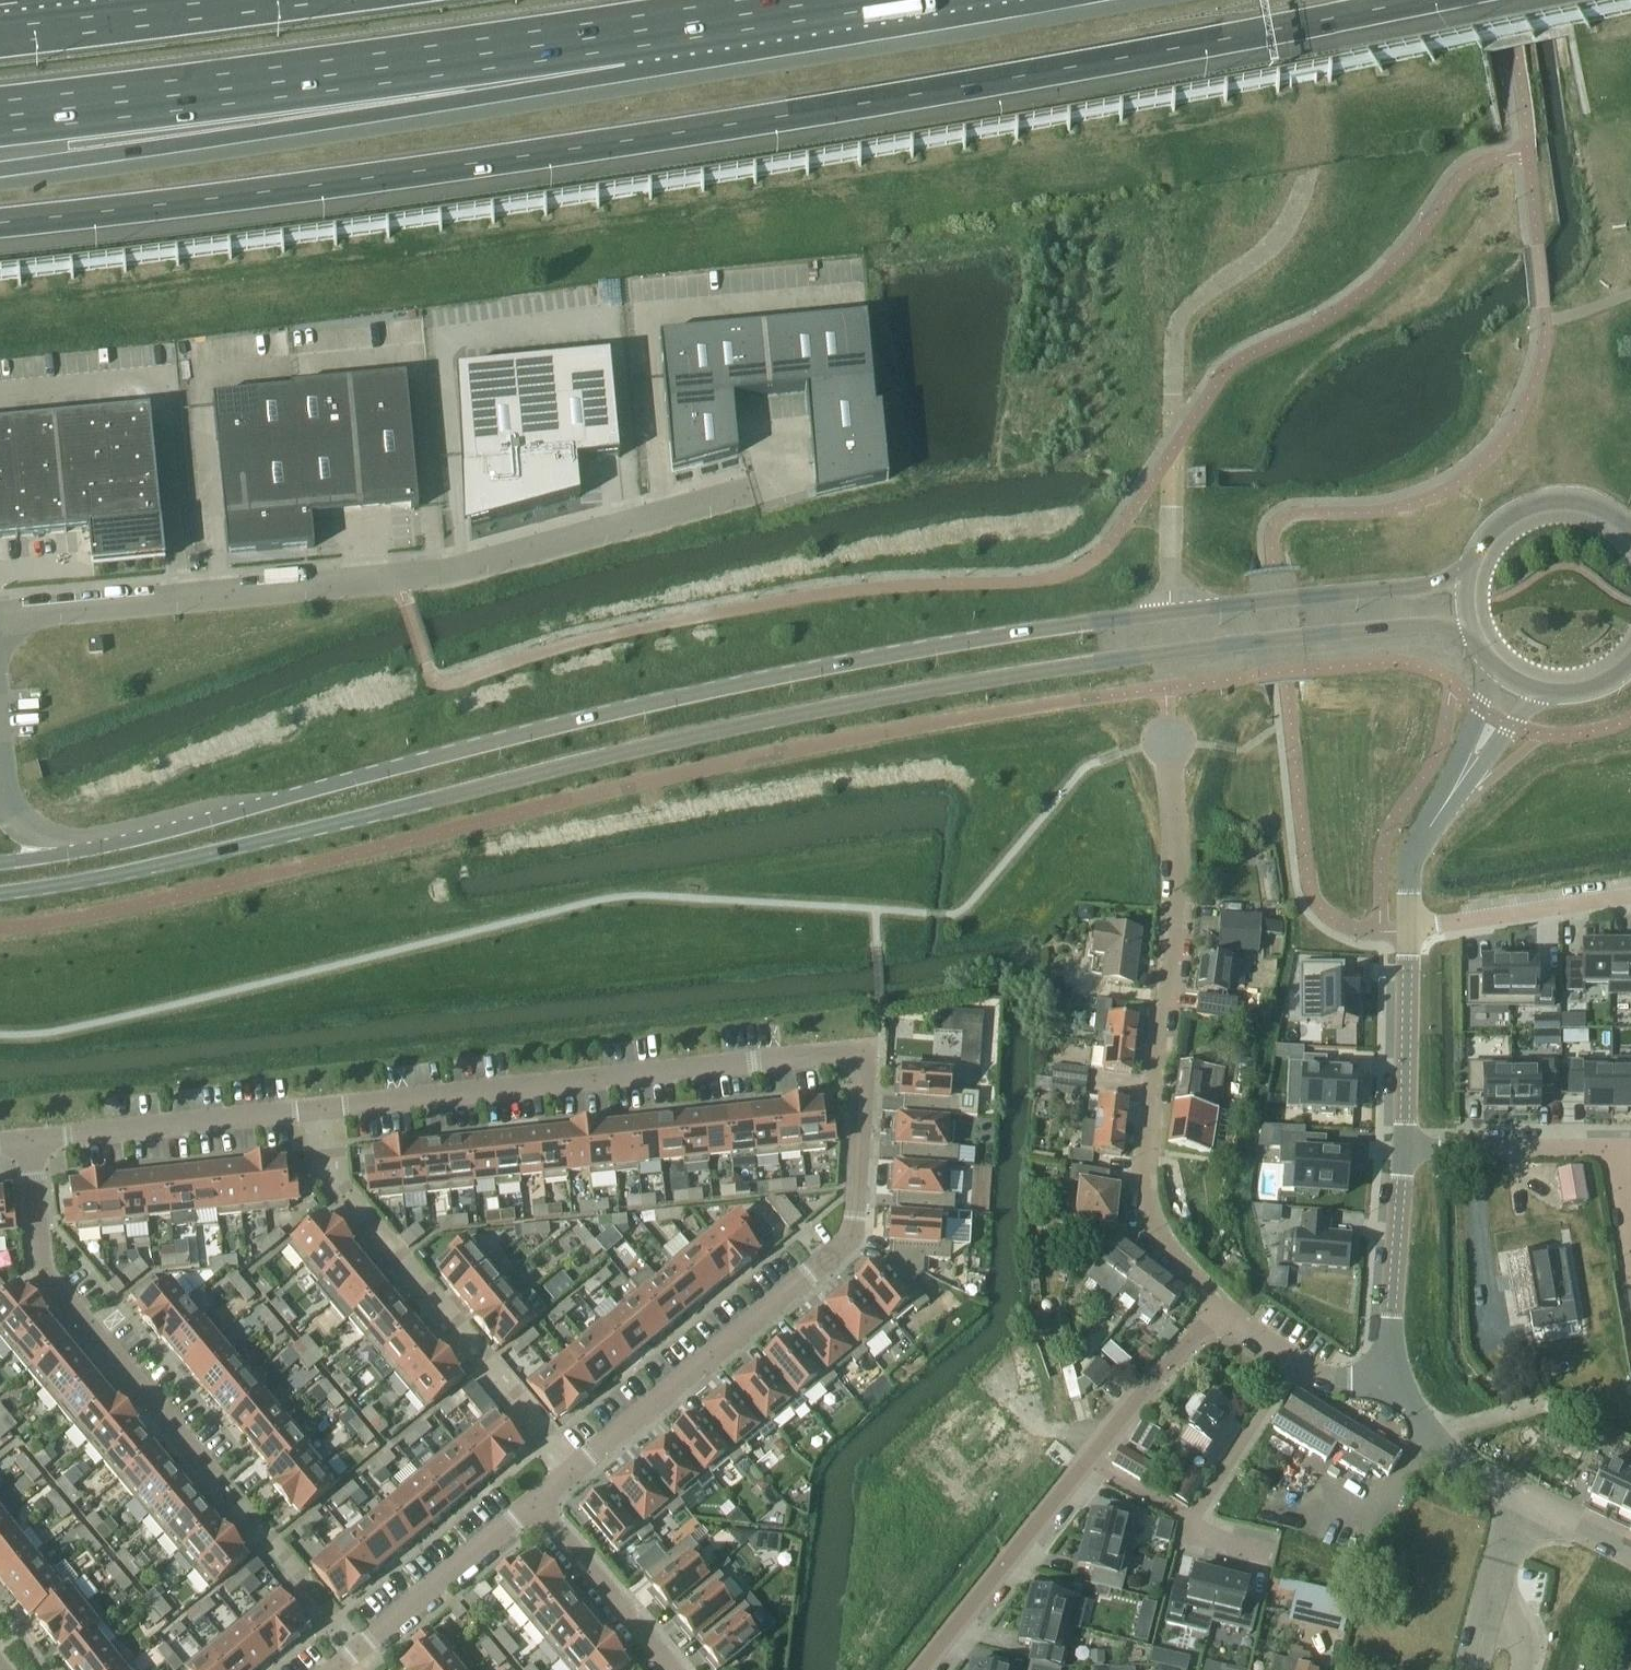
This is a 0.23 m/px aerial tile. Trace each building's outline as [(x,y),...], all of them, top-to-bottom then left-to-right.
[(874,409),(866,318),(659,338),(672,473),(737,455),(734,423),(732,398),(805,391),(808,416),(816,497),(887,481),(880,408),(874,409)] [(576,463),(619,459),(609,357),(456,371),(471,528),(579,498),(576,463)] [(291,392),(212,399),(213,407),(214,406),(218,439),(238,437),(246,517),(225,519),(229,554),(306,547),(306,549),(314,548),(310,512),(410,503),(410,510),(418,509),(405,378),(291,389),(291,392)] [(152,444),(149,412),(103,416),(78,419),(54,421),(29,423),(5,426),(0,426),(0,540),(16,538),(40,536),(65,533),(89,531),(92,568),(164,561),(157,492),(152,444)] [(89,656),(102,655),(101,642),(88,643),(89,656)] [(1218,950),(1257,953),(1260,918),(1220,915),(1218,950)] [(1268,923),(1268,934),(1281,935),(1281,924),(1268,923)] [(1140,934),(1109,930),(1109,932),(1096,930),(1093,956),(1106,958),(1102,981),(1133,985),(1140,934)] [(1610,996),(1609,946),(1605,946),(1605,943),(1594,943),(1594,946),(1582,946),(1582,962),(1567,962),(1567,992),(1582,992),(1582,985),(1608,985),(1608,996),(1610,996)] [(1624,946),(1624,943),(1613,943),(1613,946),(1609,946),(1610,996),(1630,996),(1630,946),(1624,946)] [(1242,985),(1243,981),(1239,980),(1242,963),(1202,957),(1197,990),(1226,995),(1228,983),(1242,985)] [(1509,1008),(1509,961),(1505,961),(1505,958),(1493,958),(1493,961),(1481,961),(1481,977),(1466,977),(1466,1008),(1509,1008)] [(1551,1008),(1551,977),(1536,977),(1536,961),(1524,961),(1524,958),(1512,958),(1512,961),(1509,961),(1509,1008),(1551,1008)] [(1332,965),(1299,965),(1299,1023),(1320,1023),(1320,1026),(1336,1026),(1336,1027),(1341,1027),(1341,1026),(1357,1026),(1357,1002),(1358,1002),(1357,982),(1357,981),(1332,981),(1332,965)] [(1233,1022),(1236,1001),(1199,996),(1196,1017),(1233,1022)] [(1104,1045),(1134,1049),(1137,1021),(1110,1018),(1111,1005),(1096,1003),(1093,1034),(1105,1035),(1104,1045)] [(970,1012),(969,1026),(980,1027),(981,1013),(970,1012)] [(1575,1018),(1561,1018),(1561,1031),(1575,1031),(1575,1018)] [(1558,1019),(1545,1019),(1545,1032),(1558,1032),(1558,1019)] [(1558,1034),(1545,1034),(1545,1048),(1558,1048),(1558,1034)] [(1131,1075),(1134,1049),(1104,1045),(1103,1054),(1092,1052),(1090,1069),(1101,1070),(1101,1071),(1131,1075)] [(1326,1059),(1303,1058),(1301,1091),(1288,1090),(1287,1107),(1300,1108),(1300,1111),(1320,1111),(1319,1115),(1332,1116),(1333,1112),(1352,1113),(1353,1101),(1357,1101),(1358,1086),(1354,1086),(1354,1074),(1325,1073),(1326,1059)] [(1611,1111),(1611,1061),(1610,1061),(1610,1064),(1568,1064),(1568,1095),(1583,1095),(1583,1111),(1596,1111),(1596,1114),(1607,1114),(1607,1111),(1611,1111)] [(1611,1061),(1611,1111),(1615,1111),(1615,1114),(1626,1114),(1626,1111),(1630,1111),(1630,1061),(1611,1061)] [(1209,1155),(1223,1071),(1180,1064),(1167,1148),(1209,1155)] [(1510,1111),(1510,1064),(1467,1064),(1467,1095),(1483,1095),(1483,1111),(1495,1111),(1495,1114),(1506,1114),(1506,1111),(1510,1111)] [(1553,1064),(1510,1064),(1510,1111),(1514,1111),(1514,1114),(1525,1114),(1525,1111),(1537,1111),(1538,1095),(1553,1095),(1553,1064)] [(957,1075),(949,1074),(949,1069),(950,1069),(950,1068),(929,1066),(929,1068),(930,1068),(930,1073),(897,1071),(896,1086),(901,1087),(900,1098),(904,1098),(903,1113),(960,1117),(961,1101),(955,1100),(957,1075)] [(1084,1084),(1086,1071),(1055,1067),(1054,1080),(1084,1084)] [(1054,1080),(1052,1094),(1083,1097),(1084,1084),(1054,1080)] [(1095,1128),(1124,1131),(1127,1103),(1098,1100),(1098,1101),(1088,1100),(1086,1116),(1096,1117),(1095,1128)] [(823,1126),(821,1104),(810,1105),(810,1102),(796,1104),(802,1155),(826,1152),(825,1145),(834,1144),(832,1125),(823,1126)] [(802,1155),(796,1104),(783,1105),(783,1108),(773,1109),(778,1157),(802,1155)] [(778,1157),(773,1109),(750,1112),(755,1160),(778,1157)] [(755,1160),(750,1112),(726,1114),(731,1156),(753,1153),(754,1160),(755,1160)] [(731,1156),(726,1114),(703,1117),(708,1165),(709,1165),(708,1158),(731,1156)] [(708,1165),(703,1117),(679,1120),(684,1167),(708,1165)] [(953,1123),(893,1119),(892,1135),(897,1135),(896,1146),(900,1146),(899,1161),(957,1165),(958,1149),(951,1149),(953,1123)] [(684,1167),(679,1120),(656,1122),(660,1163),(683,1161),(683,1167),(684,1167)] [(660,1163),(656,1122),(632,1125),(637,1172),(638,1172),(638,1166),(660,1163)] [(599,1128),(598,1125),(585,1127),(590,1177),(614,1175),(609,1127),(599,1128)] [(637,1172),(632,1125),(609,1127),(614,1175),(637,1172)] [(1082,1126),(1079,1153),(1093,1154),(1121,1158),(1124,1131),(1095,1128),(1082,1126)] [(590,1177),(585,1127),(571,1128),(572,1131),(562,1132),(567,1180),(568,1180),(567,1173),(589,1171),(589,1178),(590,1177)] [(567,1180),(562,1132),(538,1135),(543,1183),(567,1180)] [(543,1183),(538,1135),(515,1137),(519,1179),(542,1176),(542,1183),(543,1183)] [(1283,1136),(1281,1167),(1297,1168),(1295,1192),(1347,1195),(1350,1156),(1322,1154),(1323,1139),(1283,1136)] [(515,1137),(491,1140),(496,1181),(496,1188),(520,1185),(519,1179),(515,1137)] [(496,1181),(491,1140),(468,1142),(473,1190),(474,1190),(473,1184),(496,1181)] [(473,1190),(468,1142),(444,1145),(449,1193),(473,1190)] [(411,1149),(410,1145),(397,1147),(402,1198),(426,1195),(421,1147),(411,1149)] [(449,1193),(444,1145),(421,1147),(426,1195),(449,1193)] [(402,1198),(397,1147),(384,1148),(384,1151),(373,1153),(375,1175),(366,1176),(368,1195),(377,1194),(378,1200),(402,1198)] [(1092,1164),(1093,1154),(1079,1153),(1070,1152),(1069,1162),(1092,1164)] [(284,1162),(273,1164),(272,1161),(259,1162),(264,1213),(289,1210),(288,1204),(297,1203),(295,1184),(286,1185),(284,1162)] [(264,1213),(259,1162),(245,1163),(246,1166),(236,1168),(241,1215),(264,1213)] [(949,1172),(890,1167),(889,1183),(894,1183),(893,1194),(897,1195),(896,1209),(953,1213),(954,1197),(948,1197),(949,1172)] [(241,1215),(236,1168),(212,1170),(217,1218),(241,1215)] [(1555,1173),(1562,1207),(1587,1203),(1581,1168),(1555,1173)] [(217,1218),(212,1170),(189,1173),(193,1214),(216,1212),(217,1218)] [(1113,1228),(1117,1190),(1101,1188),(1102,1174),(1070,1170),(1068,1186),(1080,1187),(1076,1224),(1113,1228)] [(193,1214),(189,1173),(165,1175),(170,1217),(193,1214)] [(170,1217),(165,1175),(142,1178),(147,1226),(148,1225),(147,1219),(170,1217)] [(108,1181),(108,1178),(95,1180),(100,1231),(124,1228),(118,1180),(108,1181)] [(147,1226),(142,1178),(118,1180),(124,1228),(147,1226)] [(818,1178),(804,1180),(805,1190),(819,1189),(818,1178)] [(100,1231),(95,1180),(81,1181),(81,1184),(71,1185),(73,1208),(64,1209),(66,1228),(75,1227),(76,1233),(100,1231)] [(782,1193),(796,1191),(795,1181),(781,1182),(782,1193)] [(782,1193),(781,1182),(767,1184),(768,1194),(782,1193)] [(735,1198),(749,1196),(748,1186),(734,1187),(735,1198)] [(735,1198),(734,1187),(720,1189),(721,1199),(735,1198)] [(688,1203),(702,1201),(701,1191),(687,1193),(688,1203)] [(7,1241),(6,1234),(15,1233),(13,1214),(4,1215),(1,1193),(0,1193),(0,1241),(7,1241)] [(688,1203),(687,1193),(673,1194),(674,1204),(688,1203)] [(641,1208),(655,1206),(654,1196),(640,1198),(641,1208)] [(641,1208),(640,1198),(626,1199),(627,1209),(641,1208)] [(801,1220),(783,1199),(764,1201),(789,1231),(801,1220)] [(594,1213),(608,1211),(607,1201),(593,1203),(594,1213)] [(594,1213),(593,1203),(579,1204),(580,1214),(594,1213)] [(547,1218),(561,1216),(560,1206),(546,1208),(547,1218)] [(547,1218),(546,1208),(532,1209),(533,1220),(547,1218)] [(683,1220),(682,1210),(668,1212),(669,1222),(683,1220)] [(500,1223),(514,1222),(513,1211),(499,1213),(500,1223)] [(669,1222),(668,1212),(654,1213),(655,1223),(669,1222)] [(500,1223),(499,1213),(485,1214),(486,1225),(500,1223)] [(757,1253),(743,1236),(750,1230),(738,1215),(731,1221),(727,1216),(708,1231),(741,1271),(751,1262),(749,1260),(757,1253)] [(342,1233),(333,1223),(331,1225),(324,1216),(287,1247),(303,1266),(342,1233)] [(467,1227),(466,1216),(452,1218),(453,1228),(467,1227)] [(627,1226),(626,1216),(612,1218),(613,1228),(627,1226)] [(946,1220),(886,1216),(885,1231),(890,1232),(890,1243),(893,1243),(892,1259),(922,1274),(923,1260),(950,1262),(951,1245),(944,1245),(946,1220)] [(453,1228),(452,1218),(438,1219),(439,1230),(453,1228)] [(613,1228),(612,1218),(597,1219),(599,1229),(613,1228)] [(1296,1234),(1294,1266),(1346,1270),(1349,1237),(1327,1236),(1328,1221),(1302,1220),(1301,1234),(1296,1234)] [(416,1242),(424,1235),(415,1225),(407,1232),(416,1242)] [(549,1235),(548,1225),(534,1226),(535,1236),(549,1235)] [(535,1236),(534,1226),(520,1228),(521,1238),(535,1236)] [(592,1240),(583,1229),(575,1236),(584,1247),(592,1240)] [(274,1247),(285,1238),(278,1230),(267,1239),(274,1247)] [(741,1271),(708,1231),(690,1247),(720,1284),(728,1277),(730,1280),(741,1271)] [(399,1238),(404,1245),(408,1249),(416,1242),(407,1232),(399,1238)] [(348,1246),(351,1244),(342,1233),(303,1266),(318,1284),(355,1253),(348,1246)] [(274,1247),(267,1239),(256,1248),(263,1256),(274,1247)] [(601,1251),(592,1240),(584,1247),(593,1258),(601,1251)] [(476,1244),(471,1248),(465,1241),(450,1253),(456,1260),(439,1274),(454,1293),(491,1262),(476,1244)] [(1143,1260),(1125,1247),(1118,1241),(1093,1274),(1119,1294),(1126,1285),(1126,1283),(1143,1260)] [(720,1284),(690,1247),(671,1262),(702,1299),(720,1284)] [(1566,1272),(1563,1252),(1546,1255),(1545,1253),(1506,1260),(1516,1317),(1555,1311),(1549,1275),(1566,1272)] [(370,1271),(355,1253),(318,1284),(318,1285),(323,1280),(338,1298),(370,1271)] [(175,1267),(189,1266),(188,1255),(174,1257),(175,1267)] [(175,1267),(174,1257),(160,1259),(161,1269),(175,1267)] [(237,1267),(236,1257),(222,1258),(223,1269),(237,1267)] [(223,1269),(222,1258),(208,1260),(209,1270),(223,1269)] [(860,1286),(860,1285),(893,1324),(912,1309),(916,1314),(928,1303),(911,1283),(922,1274),(892,1259),(880,1269),(878,1266),(869,1273),(866,1269),(854,1279),(860,1286)] [(140,1277),(148,1270),(139,1260),(131,1267),(140,1277)] [(1143,1297),(1160,1273),(1143,1260),(1126,1283),(1126,1285),(1119,1294),(1134,1305),(1141,1296),(1143,1297)] [(507,1281),(491,1262),(454,1293),(470,1311),(507,1281)] [(702,1299),(671,1262),(675,1267),(658,1281),(654,1276),(653,1277),(684,1314),(702,1299)] [(140,1277),(131,1267),(123,1273),(131,1284),(140,1277)] [(600,1287),(611,1278),(605,1270),(594,1279),(600,1287)] [(1286,1271),(1270,1270),(1268,1288),(1285,1289),(1286,1271)] [(385,1290),(370,1271),(338,1298),(352,1315),(347,1320),(348,1320),(385,1290)] [(1166,1314),(1184,1291),(1160,1273),(1143,1297),(1141,1296),(1134,1305),(1134,1306),(1135,1305),(1148,1316),(1153,1310),(1156,1313),(1159,1310),(1166,1314)] [(245,1286),(236,1275),(228,1282),(237,1292),(245,1286)] [(190,1298),(189,1297),(184,1301),(169,1283),(163,1289),(153,1277),(130,1296),(140,1308),(137,1310),(144,1318),(142,1320),(151,1331),(190,1298)] [(684,1314),(653,1277),(635,1292),(666,1329),(684,1314)] [(115,1279),(108,1286),(116,1296),(124,1290),(115,1279)] [(600,1287),(594,1279),(583,1288),(590,1296),(600,1287)] [(255,1287),(264,1298),(272,1291),(263,1281),(255,1287)] [(522,1299),(507,1281),(470,1311),(476,1319),(474,1321),(482,1331),(522,1299)] [(860,1286),(850,1294),(847,1291),(839,1298),(835,1294),(823,1304),(829,1311),(830,1311),(862,1350),(863,1349),(881,1334),(885,1339),(898,1329),(893,1324),(860,1285),(860,1286)] [(28,1293),(25,1295),(18,1286),(0,1302),(0,1334),(36,1303),(28,1293)] [(254,1297),(245,1286),(237,1292),(246,1303),(254,1297)] [(400,1308),(385,1290),(348,1320),(363,1338),(400,1308)] [(666,1329),(635,1292),(617,1307),(648,1344),(666,1329)] [(205,1316),(190,1298),(151,1331),(159,1341),(162,1339),(168,1347),(200,1320),(205,1316)] [(287,1310),(278,1299),(270,1305),(279,1316),(287,1310)] [(537,1318),(522,1299),(482,1331),(491,1342),(493,1340),(500,1348),(537,1318)] [(564,1317),(575,1308),(568,1300),(558,1309),(564,1317)] [(45,1314),(36,1303),(0,1334),(0,1340),(12,1354),(49,1323),(43,1316),(45,1314)] [(648,1344),(617,1307),(616,1308),(620,1313),(604,1327),(600,1321),(599,1322),(630,1359),(648,1344)] [(415,1326),(400,1308),(363,1338),(378,1357),(415,1326)] [(274,1320),(265,1309),(257,1316),(266,1327),(274,1320)] [(564,1317),(558,1309),(547,1318),(553,1326),(564,1317)] [(279,1316),(288,1327),(296,1320),(287,1310),(279,1316)] [(830,1311),(829,1311),(819,1319),(817,1316),(808,1323),(805,1319),(793,1329),(798,1337),(799,1336),(832,1375),(832,1374),(850,1359),(855,1365),(867,1354),(863,1349),(862,1350),(830,1311)] [(200,1320),(168,1347),(183,1365),(215,1338),(223,1331),(209,1314),(206,1317),(201,1321),(200,1320)] [(283,1331),(274,1320),(266,1327),(275,1338),(283,1331)] [(630,1359),(599,1322),(581,1337),(611,1374),(630,1359)] [(64,1342),(49,1323),(12,1354),(27,1372),(64,1342)] [(430,1344),(415,1326),(378,1357),(393,1375),(430,1344)] [(528,1347),(539,1338),(532,1331),(521,1340),(528,1347)] [(832,1374),(832,1375),(799,1336),(798,1337),(789,1345),(786,1342),(778,1349),(774,1345),(762,1355),(768,1362),(769,1361),(801,1400),(802,1400),(820,1385),(824,1390),(836,1380),(832,1374)] [(315,1348),(306,1337),(297,1343),(307,1354),(315,1348)] [(611,1374),(581,1337),(580,1338),(584,1343),(567,1357),(593,1389),(611,1374)] [(230,1356),(215,1338),(183,1365),(198,1383),(230,1356)] [(528,1347),(521,1340),(510,1349),(517,1357),(528,1347)] [(27,1372),(42,1390),(79,1360),(64,1342),(27,1372)] [(307,1354),(297,1343),(289,1350),(298,1361),(307,1354)] [(437,1352),(430,1344),(393,1375),(408,1393),(448,1360),(439,1350),(437,1352)] [(316,1365),(324,1358),(315,1348),(307,1354),(316,1365)] [(316,1365),(307,1354),(298,1361),(307,1372),(316,1365)] [(245,1375),(230,1356),(198,1383),(213,1401),(245,1375)] [(593,1389),(567,1357),(549,1372),(545,1367),(544,1367),(577,1407),(587,1398),(585,1396),(593,1389)] [(94,1378),(79,1360),(42,1390),(57,1408),(94,1378)] [(461,1381),(454,1372),(456,1371),(448,1360),(408,1393),(424,1412),(461,1381)] [(802,1400),(801,1400),(769,1361),(768,1362),(758,1370),(755,1367),(747,1374),(744,1370),(731,1380),(737,1388),(738,1387),(770,1426),(771,1425),(789,1410),(793,1415),(806,1405),(802,1400)] [(1095,1390),(1103,1380),(1110,1373),(1095,1361),(1082,1377),(1095,1390)] [(577,1407),(544,1367),(525,1383),(556,1420),(565,1413),(567,1415),(577,1407)] [(348,1382),(338,1371),(330,1378),(340,1389),(348,1382)] [(260,1392),(245,1375),(213,1401),(228,1419),(265,1389),(265,1388),(260,1392)] [(109,1396),(94,1378),(57,1408),(72,1427),(109,1396)] [(334,1393),(325,1382),(317,1389),(326,1400),(334,1393)] [(349,1400),(357,1393),(348,1382),(340,1389),(349,1400)] [(737,1388),(727,1396),(725,1393),(716,1400),(713,1396),(701,1406),(707,1413),(707,1412),(740,1451),(759,1436),(763,1441),(775,1430),(771,1425),(770,1426),(738,1387),(737,1388)] [(280,1407),(265,1389),(228,1419),(243,1437),(280,1407)] [(1388,1476),(1400,1456),(1296,1392),(1273,1429),(1325,1460),(1335,1445),(1347,1452),(1340,1464),(1364,1478),(1371,1466),(1388,1476)] [(343,1404),(334,1393),(326,1400),(335,1410),(343,1404)] [(457,1409),(467,1400),(461,1393),(450,1402),(457,1409)] [(1192,1399),(1185,1409),(1186,1415),(1194,1420),(1188,1428),(1211,1445),(1205,1454),(1216,1461),(1217,1462),(1240,1428),(1223,1416),(1229,1406),(1212,1394),(1205,1403),(1198,1398),(1192,1399)] [(109,1396),(72,1427),(88,1445),(127,1412),(118,1402),(116,1404),(109,1396)] [(457,1409),(450,1402),(439,1411),(446,1419),(457,1409)] [(296,1425),(280,1407),(243,1437),(258,1456),(296,1425)] [(378,1418),(369,1408),(361,1414),(370,1425),(378,1418)] [(140,1432),(133,1424),(136,1423),(127,1412),(88,1445),(103,1463),(140,1432)] [(521,1449),(491,1412),(472,1428),(504,1467),(515,1458),(513,1456),(521,1449)] [(707,1412),(707,1413),(697,1421),(694,1418),(686,1425),(682,1421),(670,1431),(676,1438),(677,1438),(709,1477),(710,1476),(728,1461),(732,1466),(745,1456),(740,1451),(707,1412)] [(17,1426),(8,1416),(0,1422),(0,1423),(8,1433),(17,1426)] [(365,1429),(356,1418),(348,1425),(357,1436),(365,1429)] [(379,1436),(387,1429),(378,1418),(370,1425),(379,1436)] [(0,1423),(0,1440),(8,1433),(0,1423)] [(420,1440),(431,1431),(425,1423),(414,1432),(420,1440)] [(311,1443),(296,1425),(258,1456),(273,1473),(268,1478),(269,1478),(311,1443)] [(504,1467),(472,1428),(454,1443),(484,1480),(492,1473),(494,1476),(504,1467)] [(374,1440),(365,1429),(357,1436),(366,1447),(374,1440)] [(155,1450),(140,1432),(103,1463),(118,1481),(155,1450)] [(420,1440),(414,1432),(403,1441),(409,1449),(420,1440)] [(676,1438),(666,1447),(664,1444),(655,1451),(652,1447),(640,1457),(645,1464),(678,1503),(679,1502),(697,1487),(702,1492),(714,1481),(710,1476),(709,1477),(677,1438),(676,1438)] [(42,1452),(33,1441),(25,1448),(34,1459),(42,1452)] [(780,1441),(773,1446),(781,1455),(787,1450),(780,1441)] [(311,1444),(311,1443),(269,1478),(275,1486),(273,1488),(282,1498),(321,1466),(306,1448),(311,1444)] [(484,1480),(454,1443),(435,1458),(466,1495),(484,1480)] [(1112,1463),(1141,1480),(1150,1465),(1121,1448),(1112,1463)] [(170,1468),(155,1450),(118,1481),(133,1499),(170,1468)] [(43,1470),(51,1463),(42,1452),(34,1459),(43,1470)] [(384,1470),(395,1461),(388,1453),(377,1462),(384,1470)] [(32,1467),(23,1456),(15,1462),(24,1473),(32,1467)] [(466,1495),(435,1458),(417,1473),(448,1510),(466,1495)] [(384,1470),(377,1462),(367,1471),(373,1479),(384,1470)] [(649,1527),(667,1512),(671,1517),(684,1507),(679,1502),(678,1503),(645,1464),(636,1472),(633,1469),(625,1476),(621,1472),(609,1482),(615,1489),(616,1489),(648,1528),(649,1527)] [(1606,1465),(1590,1499),(1630,1518),(1630,1477),(1606,1465)] [(300,1515),(332,1489),(317,1471),(322,1466),(321,1466),(282,1498),(290,1509),(293,1507),(300,1515)] [(41,1477),(32,1467),(24,1473),(33,1484),(41,1477)] [(185,1487),(170,1468),(133,1499),(148,1517),(185,1487)] [(1190,1468),(1172,1495),(1187,1505),(1195,1494),(1205,1478),(1194,1471),(1190,1468)] [(448,1510),(417,1473),(399,1488),(430,1525),(448,1510)] [(72,1489),(63,1478),(55,1484),(64,1495),(72,1489)] [(761,1480),(755,1486),(761,1493),(767,1487),(761,1480)] [(348,1500),(359,1491),(352,1483),(341,1492),(348,1500)] [(200,1505),(185,1487),(148,1517),(163,1536),(200,1505)] [(430,1525),(399,1488),(398,1489),(403,1494),(385,1508),(412,1540),(430,1525)] [(73,1506),(81,1500),(72,1489),(64,1495),(73,1506)] [(616,1489),(615,1489),(610,1493),(605,1497),(602,1494),(594,1501),(591,1497),(579,1507),(617,1554),(636,1537),(640,1542),(653,1532),(649,1527),(648,1528),(616,1489)] [(62,1503),(53,1492),(45,1499),(54,1509),(62,1503)] [(348,1500),(341,1492),(330,1501),(337,1509),(348,1500)] [(43,1499),(34,1507),(42,1517),(51,1509),(43,1499)] [(0,1503),(0,1521),(9,1514),(0,1503)] [(71,1514),(62,1503),(54,1509),(63,1520),(71,1514)] [(1130,1552),(1140,1511),(1111,1503),(1107,1518),(1091,1514),(1088,1526),(1085,1525),(1082,1537),(1085,1538),(1085,1541),(1130,1552)] [(215,1523),(200,1505),(163,1536),(178,1554),(215,1523)] [(412,1540),(385,1508),(367,1523),(394,1555),(412,1540)] [(725,1519),(729,1524),(750,1525),(737,1509),(725,1519)] [(311,1530),(322,1521),(316,1513),(305,1522),(311,1530)] [(9,1514),(0,1521),(0,1551),(18,1537),(4,1519),(9,1515),(9,1514)] [(102,1525),(93,1514),(85,1521),(94,1532),(102,1525)] [(311,1530),(305,1522),(294,1531),(301,1539),(311,1530)] [(232,1539),(224,1529),(221,1531),(215,1523),(178,1554),(179,1554),(184,1550),(198,1567),(193,1571),(193,1572),(232,1539)] [(394,1555),(367,1523),(350,1538),(345,1533),(375,1570),(394,1555)] [(103,1542),(111,1536),(102,1525),(94,1532),(103,1542)] [(92,1539),(83,1528),(75,1535),(84,1546),(92,1539)] [(375,1570),(345,1533),(326,1548),(359,1588),(370,1579),(368,1577),(375,1570)] [(18,1537),(0,1551),(0,1581),(38,1551),(33,1555),(18,1537)] [(715,1569),(714,1569),(709,1573),(694,1555),(699,1551),(689,1538),(669,1554),(659,1563),(645,1575),(654,1586),(651,1589),(658,1597),(654,1600),(664,1612),(715,1569)] [(101,1550),(92,1539),(84,1546),(93,1557),(101,1550)] [(246,1560),(239,1552),(241,1550),(232,1539),(193,1572),(209,1591),(246,1560)] [(1120,1592),(1130,1552),(1085,1541),(1084,1544),(1080,1543),(1078,1555),(1081,1556),(1078,1567),(1094,1571),(1090,1585),(1120,1592)] [(662,1545),(651,1554),(659,1563),(669,1554),(662,1545)] [(359,1588),(326,1548),(326,1549),(330,1554),(312,1569),(338,1601),(347,1594),(349,1596),(359,1588)] [(133,1561),(123,1550),(116,1557),(125,1568),(133,1561)] [(53,1570),(38,1551),(0,1581),(15,1600),(53,1570)] [(553,1574),(544,1563),(542,1565),(534,1557),(517,1571),(512,1564),(497,1576),(503,1583),(498,1587),(513,1606),(553,1574)] [(263,1568),(258,1563),(256,1560),(249,1567),(255,1575),(263,1568)] [(134,1579),(142,1572),(133,1561),(125,1568),(134,1579)] [(1155,1561),(1152,1572),(1162,1574),(1165,1564),(1155,1561)] [(123,1576),(113,1565),(106,1571),(115,1582),(123,1576)] [(720,1585),(725,1581),(715,1569),(664,1612),(664,1613),(671,1607),(680,1617),(677,1619),(684,1627),(680,1631),(689,1642),(740,1600),(740,1599),(735,1603),(720,1585)] [(67,1588),(53,1570),(15,1600),(30,1618),(73,1585),(72,1584),(67,1588)] [(240,1587),(251,1578),(245,1570),(234,1579),(240,1587)] [(1206,1634),(1220,1577),(1217,1576),(1218,1573),(1206,1570),(1205,1573),(1194,1570),(1190,1586),(1175,1582),(1165,1624),(1206,1634)] [(565,1594),(559,1586),(561,1584),(553,1574),(513,1606),(528,1624),(565,1594)] [(1224,1578),(1220,1577),(1206,1634),(1207,1635),(1210,1623),(1250,1633),(1258,1603),(1243,1599),(1247,1584),(1235,1581),(1236,1578),(1224,1575),(1224,1578)] [(132,1586),(123,1576),(115,1582),(124,1593),(132,1586)] [(240,1587),(234,1579),(223,1588),(229,1596),(240,1587)] [(87,1603),(73,1585),(30,1618),(30,1619),(35,1615),(41,1622),(39,1624),(47,1635),(87,1603)] [(1342,1631),(1349,1597),(1297,1585),(1288,1619),(1342,1631)] [(162,1601),(153,1590),(145,1597),(154,1608),(162,1601)] [(1025,1613),(1025,1617),(1070,1628),(1077,1601),(1031,1590),(1028,1602),(1025,1601),(1022,1612),(1025,1613)] [(289,1646),(300,1637),(298,1635),(306,1628),(276,1591),(257,1607),(289,1646)] [(470,1593),(462,1599),(471,1610),(479,1603),(470,1593)] [(580,1612),(565,1594),(528,1624),(544,1642),(580,1612)] [(154,1608),(145,1597),(137,1604),(146,1615),(154,1608)] [(82,1607),(47,1635),(56,1645),(58,1643),(64,1651),(92,1630),(92,1631),(106,1620),(90,1600),(87,1603),(82,1607)] [(204,1617),(215,1608),(208,1600),(197,1609),(204,1617)] [(761,1635),(745,1616),(750,1612),(740,1600),(689,1642),(690,1643),(697,1637),(705,1647),(702,1650),(709,1658),(705,1662),(712,1669),(720,1669),(761,1635)] [(163,1619),(171,1612),(162,1601),(154,1608),(163,1619)] [(1144,1601),(1141,1612),(1151,1614),(1154,1603),(1144,1601)] [(449,1610),(458,1621),(466,1614),(457,1603),(449,1610)] [(289,1646),(257,1607),(256,1607),(260,1612),(243,1627),(269,1659),(277,1652),(279,1655),(289,1646)] [(163,1619),(154,1608),(146,1615),(155,1626),(163,1619)] [(204,1617),(197,1609),(187,1618),(193,1626),(204,1617)] [(595,1630),(580,1612),(544,1642),(559,1661),(595,1630)] [(1060,1668),(1070,1628),(1025,1617),(1024,1620),(1021,1619),(1018,1631),(1021,1632),(1018,1643),(1034,1647),(1030,1661),(1060,1668)] [(179,1624),(169,1633),(175,1641),(186,1632),(179,1624)] [(243,1627),(225,1641),(221,1636),(220,1637),(248,1669),(256,1669),(269,1659),(243,1627)] [(509,1640),(500,1629),(492,1636),(502,1647),(509,1640)] [(92,1631),(92,1630),(64,1651),(59,1655),(71,1669),(79,1669),(112,1645),(111,1644),(106,1648),(92,1631)] [(595,1630),(559,1661),(566,1669),(584,1669),(613,1646),(604,1636),(602,1638),(595,1630)] [(428,1633),(413,1646),(419,1653),(402,1667),(404,1669),(437,1669),(454,1655),(439,1636),(434,1640),(428,1633)] [(220,1637),(202,1652),(217,1669),(248,1669),(220,1637)] [(496,1651),(487,1640),(479,1647),(488,1658),(496,1651)] [(502,1647),(511,1658),(519,1651),(509,1640),(502,1647)] [(112,1645),(79,1669),(118,1669),(126,1663),(112,1645)] [(174,1656),(165,1645),(157,1652),(166,1663),(174,1656)] [(626,1667),(619,1658),(622,1656),(613,1646),(584,1669),(623,1669),(626,1667)] [(1153,1650),(1150,1663),(1162,1666),(1165,1653),(1153,1650)] [(498,1668),(505,1662),(496,1651),(488,1658),(498,1668)] [(1101,1651),(1090,1651),(1090,1664),(1102,1663),(1101,1651)] [(202,1652),(183,1668),(185,1669),(217,1669),(202,1652)] [(1299,1665),(1301,1657),(1289,1654),(1287,1662),(1273,1659),(1270,1669),(1319,1669),(1299,1665)] [(454,1655),(437,1669),(467,1669),(454,1655)] [(174,1656),(166,1663),(172,1669),(179,1669),(183,1667),(174,1656)] [(1060,1668),(1030,1661),(1028,1669),(1060,1669),(1060,1668)]
